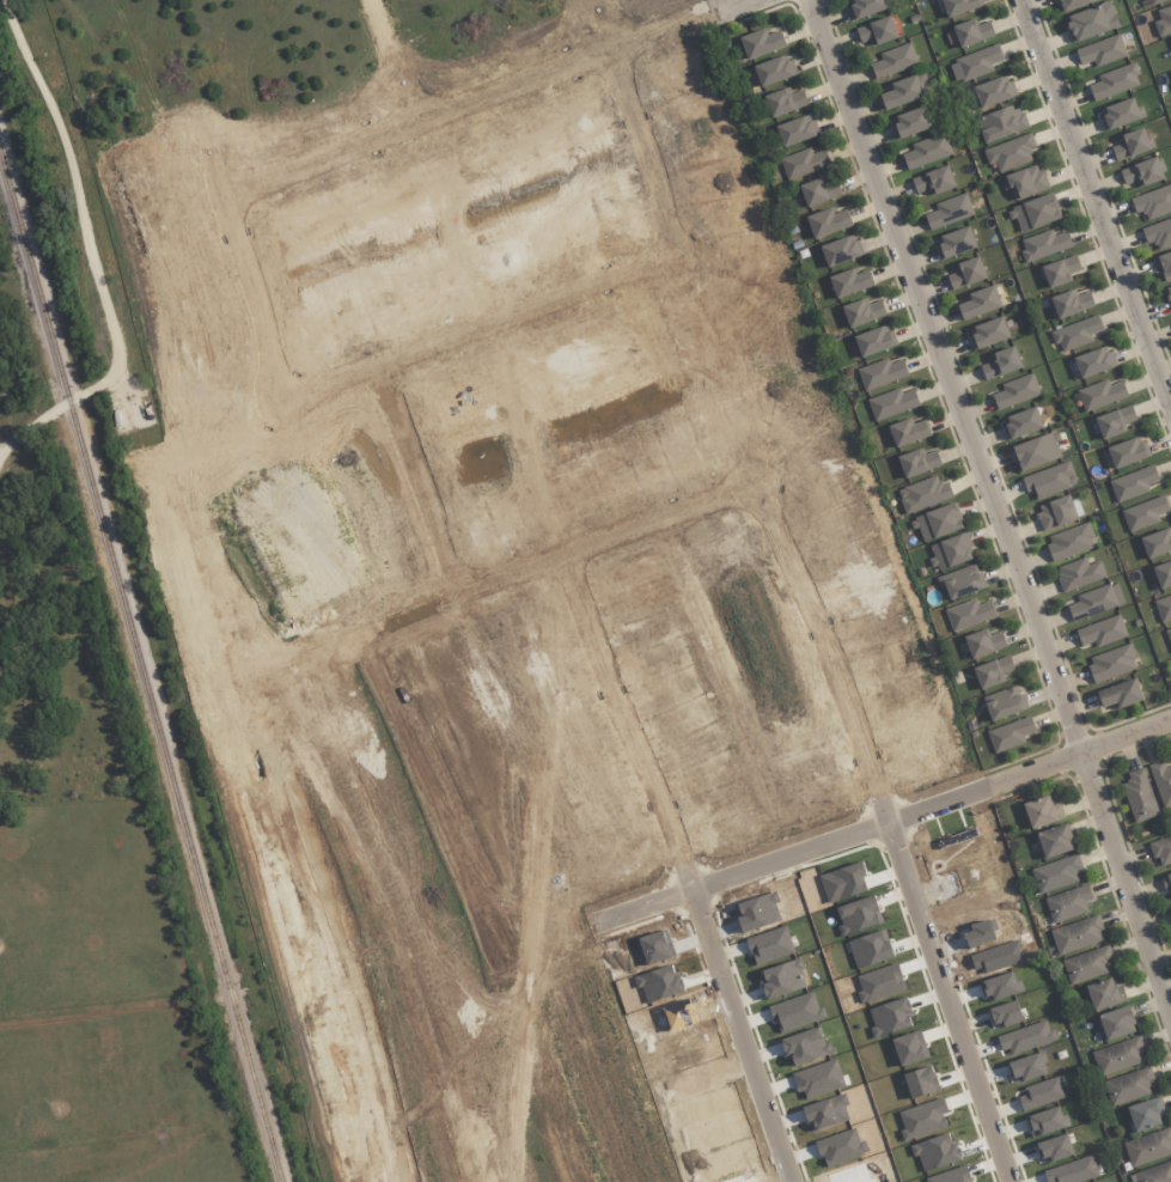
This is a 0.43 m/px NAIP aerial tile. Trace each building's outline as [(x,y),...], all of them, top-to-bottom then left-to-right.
[(853,20),(888,9),(885,0),(846,0),(853,20)] [(982,6),(980,0),(941,0),(947,18),(982,6)] [(1098,0),(1057,0),(1062,13),(1098,0)] [(1073,43),(1119,26),(1110,1),(1064,17),(1073,43)] [(1170,33),(1170,5),(1157,11),(1160,19),(1153,22),(1159,37),(1170,33)] [(898,37),(890,15),(855,28),(861,43),(873,39),(875,46),(898,37)] [(994,36),(989,20),(975,25),(973,19),(952,26),(960,48),(994,36)] [(769,34),(766,28),(740,37),(748,59),(787,45),(781,29),(769,34)] [(1094,60),(1096,66),(1126,56),(1119,35),(1075,49),(1080,65),(1094,60)] [(869,65),(874,80),(918,64),(910,42),(880,53),(882,60),(869,65)] [(956,83),(993,71),(990,63),(1003,59),(998,44),(949,61),(956,83)] [(789,53),(753,66),(761,87),(796,74),(789,53)] [(1141,87),(1135,64),(1097,73),(1100,82),(1089,85),(1092,100),(1141,87)] [(923,71),(888,85),(890,91),(880,95),(886,110),(931,93),(923,71)] [(1011,100),(1007,77),(974,84),(979,107),(1011,100)] [(809,105),(803,89),(791,94),(788,87),(763,96),(771,118),(809,105)] [(1098,110),(1106,131),(1143,117),(1135,96),(1098,110)] [(898,139),(933,127),(925,105),(890,118),(898,139)] [(1028,131),(1022,105),(976,116),(982,142),(1028,131)] [(818,135),(810,114),(776,126),(784,148),(818,135)] [(1120,135),(1122,143),(1111,146),(1116,161),(1151,150),(1143,127),(1120,135)] [(911,143),(913,150),(902,153),(907,169),(953,155),(946,132),(911,143)] [(1036,147),(1031,133),(983,149),(988,165),(995,162),(998,172),(1033,160),(1029,149),(1036,147)] [(787,180),(831,166),(825,149),(812,153),(810,148),(779,158),(787,180)] [(1124,185),(1137,181),(1139,186),(1163,180),(1158,158),(1120,168),(1124,185)] [(1042,164),(1005,177),(1014,201),(1050,188),(1042,164)] [(929,189),(932,196),(956,187),(947,165),(911,179),(917,193),(929,189)] [(842,197),(837,181),(823,184),(822,179),(800,184),(805,206),(842,197)] [(1136,214),(1144,211),(1147,220),(1170,212),(1170,183),(1130,198),(1136,214)] [(924,214),(930,230),(974,214),(965,192),(935,204),(937,210),(924,214)] [(1059,221),(1053,195),(1011,206),(1017,231),(1059,221)] [(848,209),(834,213),(833,208),(806,216),(813,238),(853,226),(848,209)] [(1146,244),(1155,242),(1157,249),(1170,245),(1170,218),(1141,226),(1146,244)] [(935,236),(941,258),(976,249),(971,227),(935,236)] [(1021,240),(1024,249),(1020,251),(1025,263),(1072,246),(1067,231),(1054,235),(1051,229),(1021,240)] [(854,234),(820,246),(827,267),(862,256),(854,234)] [(1153,256),(1160,282),(1170,279),(1170,251),(1153,256)] [(1070,282),(1067,274),(1081,270),(1076,255),(1039,267),(1046,290),(1070,282)] [(956,263),(958,271),(947,275),(951,289),(986,279),(980,256),(956,263)] [(857,274),(855,267),(829,277),(837,299),(875,285),(869,270),(857,274)] [(1001,308),(994,285),(966,294),(968,301),(958,305),(963,320),(1001,308)] [(1074,295),(1073,291),(1048,296),(1052,318),(1094,309),(1091,292),(1074,295)] [(882,300),(868,304),(867,299),(842,305),(848,326),(886,317),(882,300)] [(1052,332),(1060,353),(1093,341),(1090,334),(1102,330),(1097,314),(1052,332)] [(967,328),(974,349),(1009,338),(1002,317),(967,328)] [(853,336),(861,358),(896,346),(889,324),(853,336)] [(989,355),(991,361),(980,366),(986,381),(1022,367),(1014,345),(989,355)] [(1112,368),(1105,346),(1073,357),(1081,379),(1112,368)] [(864,390),(909,377),(903,359),(889,363),(888,359),(858,368),(864,390)] [(1040,395),(1032,373),(1001,384),(1004,390),(991,395),(997,411),(1040,395)] [(1085,412),(1128,396),(1122,381),(1109,385),(1107,379),(1076,390),(1085,412)] [(867,400),(875,421),(920,405),(914,389),(902,393),(900,388),(867,400)] [(1136,419),(1131,404),(1095,418),(1103,440),(1123,432),(1121,425),(1136,419)] [(1008,441),(1044,428),(1036,406),(1000,419),(1008,441)] [(913,424),(911,418),(888,425),(895,447),(931,436),(926,420),(913,424)] [(1053,432),(1010,447),(1019,472),(1062,456),(1053,432)] [(1139,438),(1107,446),(1113,468),(1145,459),(1139,438)] [(942,465),(936,450),(924,454),(922,448),(897,456),(905,478),(942,465)] [(1025,492),(1033,490),(1035,497),(1076,487),(1071,463),(1021,475),(1025,492)] [(1158,481),(1154,466),(1109,479),(1116,502),(1150,492),(1148,484),(1158,481)] [(949,481),(939,483),(937,477),(898,487),(904,512),(953,500),(949,481)] [(1043,531),(1077,520),(1069,495),(1035,506),(1043,531)] [(1121,511),(1129,533),(1159,521),(1157,515),(1169,510),(1163,495),(1121,511)] [(962,530),(956,505),(913,516),(919,541),(962,530)] [(1054,562),(1096,546),(1087,522),(1045,538),(1054,562)] [(1148,559),(1170,551),(1170,527),(1140,538),(1148,559)] [(927,545),(935,570),(974,558),(965,533),(927,545)] [(1106,578),(1100,560),(1087,565),(1085,558),(1055,567),(1063,592),(1106,578)] [(1152,567),(1160,589),(1170,585),(1170,561),(1152,567)] [(986,589),(978,564),(936,577),(939,587),(945,586),(950,600),(986,589)] [(1066,606),(1073,623),(1124,603),(1116,581),(1077,596),(1079,601),(1066,606)] [(1153,601),(1161,623),(1170,620),(1170,594),(1153,601)] [(991,600),(978,605),(976,599),(945,609),(952,631),(997,617),(991,600)] [(1081,646),(1094,641),(1096,647),(1127,636),(1120,615),(1075,630),(1081,646)] [(988,636),(986,629),(965,636),(972,658),(1007,647),(1001,631),(988,636)] [(1137,669),(1129,644),(1087,658),(1095,683),(1137,669)] [(1015,670),(1009,654),(973,668),(981,690),(1001,683),(998,676),(1015,670)] [(1097,692),(1102,707),(1113,704),(1116,710),(1143,700),(1135,678),(1097,692)] [(1027,709),(1019,685),(983,697),(991,721),(1027,709)] [(1025,743),(1023,735),(1035,731),(1030,716),(986,731),(994,753),(1025,743)] [(1170,806),(1170,766),(1166,768),(1163,760),(1147,765),(1163,809),(1170,806)] [(1159,814),(1142,768),(1126,773),(1130,782),(1121,785),(1135,822),(1159,814)] [(1024,802),(1029,827),(1064,820),(1060,802),(1051,804),(1050,796),(1024,802)] [(1075,848),(1066,823),(1035,834),(1044,859),(1075,848)] [(1149,842),(1159,868),(1170,863),(1170,834),(1149,842)] [(1030,869),(1038,894),(1078,882),(1075,872),(1083,869),(1078,854),(1030,869)] [(1159,876),(1165,892),(1170,890),(1170,872),(1159,876)] [(1092,899),(1089,886),(1045,896),(1051,922),(1088,913),(1085,901),(1092,899)] [(1105,939),(1096,914),(1052,930),(1061,955),(1105,939)] [(962,932),(971,928),(970,924),(988,918),(996,938),(968,948),(962,932)] [(848,942),(858,968),(896,955),(891,939),(884,942),(884,940),(885,939),(884,933),(882,930),(860,937),(848,942)] [(970,955),(975,969),(981,967),(983,974),(1025,959),(1018,938),(970,955)] [(1109,972),(1106,962),(1114,960),(1108,944),(1062,960),(1070,985),(1109,972)] [(856,975),(861,989),(858,992),(861,1003),(868,1001),(907,989),(904,985),(903,986),(901,977),(903,976),(897,962),(856,975)] [(978,982),(983,998),(988,995),(989,1003),(1024,989),(1021,981),(1017,982),(1012,970),(982,981),(978,982)] [(1114,986),(1111,977),(1085,986),(1094,1012),(1127,1000),(1121,983),(1114,986)] [(868,1010),(874,1025),(870,1028),(874,1038),(913,1024),(909,1015),(907,1015),(907,1012),(911,1011),(911,1006),(910,1000),(909,999),(907,995),(882,1004),(868,1010)] [(988,1010),(993,1025),(999,1023),(1001,1028),(1023,1020),(1016,999),(988,1010)] [(1136,1033),(1130,1006),(1097,1014),(1103,1040),(1136,1033)] [(998,1036),(1002,1050),(1008,1049),(1011,1055),(1014,1054),(1044,1043),(1045,1043),(1057,1040),(1054,1029),(1049,1030),(1045,1019),(998,1036)] [(892,1037),(916,1029),(926,1056),(902,1066),(898,1056),(894,1058),(890,1047),(895,1046),(892,1037)] [(1146,1062),(1138,1037),(1092,1051),(1099,1076),(1146,1062)] [(1006,1064),(1011,1079),(1018,1077),(1019,1083),(1045,1073),(1037,1052),(1006,1064)] [(904,1073),(915,1070),(931,1064),(933,1070),(935,1076),(932,1077),(933,1083),(938,1082),(940,1089),(923,1093),(911,1098),(911,1096),(907,1097),(903,1086),(908,1085),(904,1073)] [(1103,1081),(1111,1107),(1150,1094),(1147,1084),(1155,1081),(1150,1066),(1103,1081)] [(1024,1087),(1026,1093),(1018,1097),(1023,1110),(1065,1096),(1057,1076),(1024,1087)] [(899,1111),(904,1128),(899,1131),(903,1141),(947,1126),(943,1113),(949,1111),(944,1096),(899,1111)] [(1135,1133),(1161,1124),(1157,1113),(1165,1110),(1160,1096),(1127,1107),(1135,1133)] [(1025,1116),(1032,1138),(1071,1125),(1068,1119),(1063,1120),(1059,1104),(1025,1116)] [(1169,1127),(1123,1142),(1131,1167),(1170,1154),(1170,1133),(1169,1127)] [(910,1146),(949,1132),(952,1143),(950,1143),(951,1145),(957,1143),(958,1146),(962,1154),(960,1154),(962,1157),(923,1171),(919,1154),(914,1156),(910,1146)] [(1035,1144),(1041,1159),(1047,1157),(1048,1163),(1074,1153),(1066,1132),(1037,1141),(1035,1144)] [(1048,1181),(1077,1181),(1098,1175),(1091,1154),(1044,1171),(1048,1181)] [(1132,1174),(1135,1181),(1170,1181),(1170,1161),(1132,1174)] [(969,1180),(970,1181),(927,1181),(926,1178),(965,1164),(971,1178),(969,1180)]
